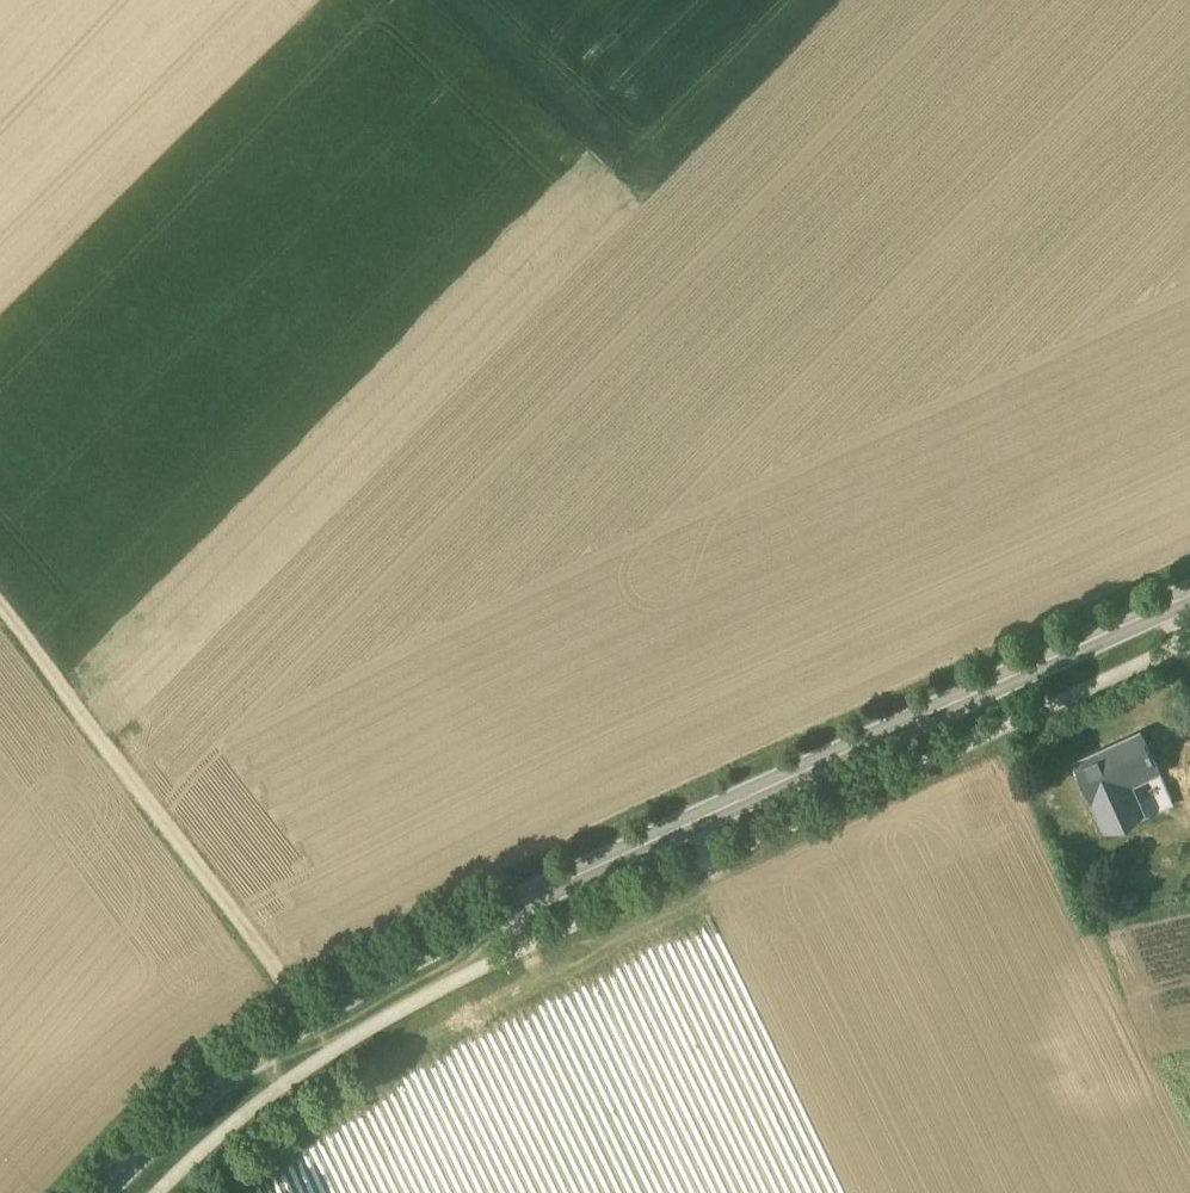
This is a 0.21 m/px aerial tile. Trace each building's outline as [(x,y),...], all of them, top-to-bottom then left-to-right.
[(1140,733),(1076,762),(1094,800),(1122,788),(1135,814),(1170,797),(1140,733)]
